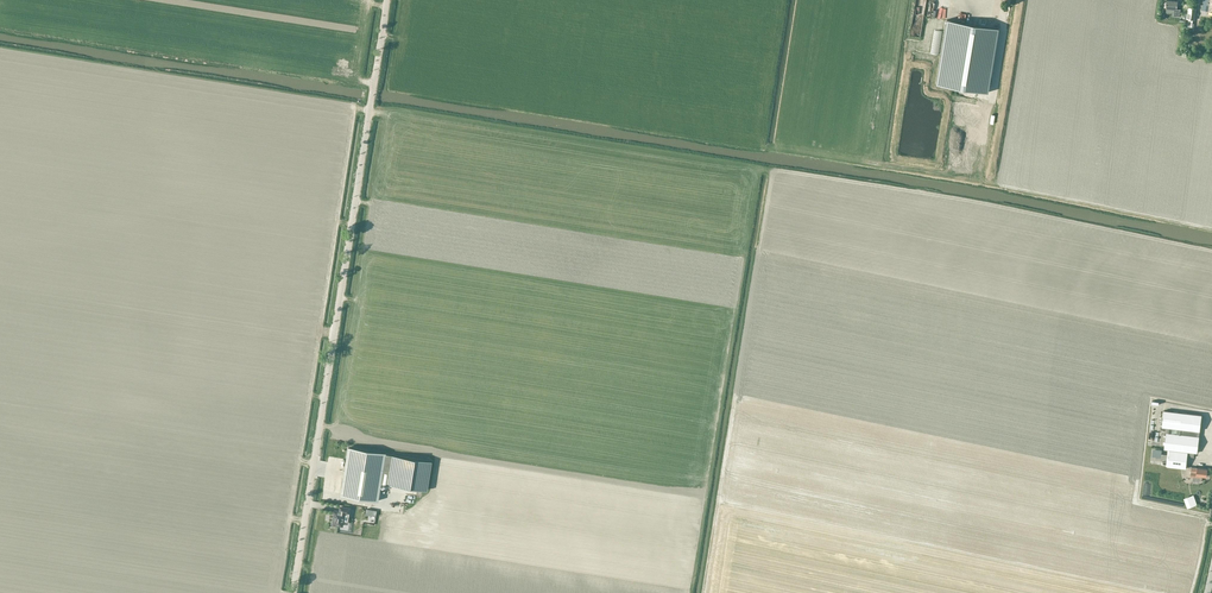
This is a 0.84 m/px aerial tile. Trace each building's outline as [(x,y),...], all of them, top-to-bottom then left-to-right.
[(1166,12),(1175,12),(1174,16),(1180,17),(1181,9),(1177,9),(1178,0),(1174,0),(1167,0),(1166,8),(1166,12)] [(1201,8),(1211,10),(1211,0),(1203,0),(1201,8)] [(1196,8),(1186,7),(1184,19),(1186,20),(1186,19),(1195,20),(1196,8)] [(947,19),(936,84),(988,92),(998,28),(947,19)] [(1211,27),(1200,25),(1199,33),(1209,34),(1211,27)] [(1187,457),(1194,457),(1194,453),(1197,453),(1199,437),(1200,431),(1202,415),(1164,410),(1162,427),(1181,429),(1180,434),(1166,433),(1164,449),(1169,450),(1167,466),(1186,469),(1187,457)] [(437,460),(348,446),(340,495),(431,509),(437,460)] [(1208,468),(1197,467),(1192,467),(1191,476),(1193,477),(1193,480),(1198,481),(1200,481),(1201,480),(1201,479),(1202,475),(1206,476),(1208,468)] [(342,511),(335,510),(333,524),(343,525),(345,512),(350,513),(351,507),(342,506),(342,511)]
